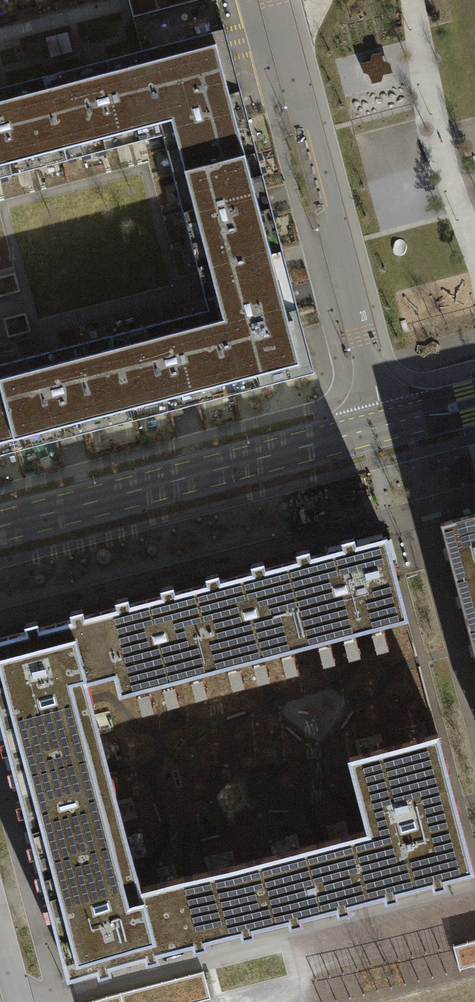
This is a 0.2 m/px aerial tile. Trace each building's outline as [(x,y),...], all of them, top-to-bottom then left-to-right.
[(223,26),(137,49),(161,134),(172,174),(257,151),(244,103),(223,26)] [(137,49),(42,76),(66,161),(161,134),(137,49)] [(370,61),(361,64),(363,73),(370,74),(372,84),(381,81),(383,75),(392,74),(390,64),(383,62),(381,53),(372,55),(370,61)] [(66,161),(42,76),(0,87),(0,179),(66,161)] [(172,174),(197,270),(283,247),(257,151),(172,174)] [(286,257),(283,247),(197,270),(200,281),(208,310),(230,394),(315,371),(286,257)] [(208,310),(111,336),(133,419),(186,405),(230,394),(208,310)] [(133,419),(111,336),(0,364),(0,390),(16,450),(74,435),(133,419)] [(16,450),(0,390),(0,454),(16,450)] [(474,658),(474,513),(439,522),(474,658)] [(252,571),(274,652),(407,617),(386,536),(252,571)] [(274,652),(252,571),(164,594),(185,675),(274,652)] [(185,675),(164,594),(69,619),(85,680),(114,672),(119,692),(185,675)] [(69,619),(0,637),(0,715),(12,759),(100,736),(85,680),(69,619)] [(368,830),(384,892),(473,869),(438,733),(348,757),(368,830)] [(100,736),(12,759),(38,859),(125,836),(100,736)] [(384,892),(368,830),(254,860),(270,922),(384,892)] [(125,836),(38,859),(68,974),(155,952),(139,889),(125,836)] [(270,922),(254,860),(139,889),(155,952),(270,922)] [(455,938),(458,962),(474,959),(474,935),(455,938)] [(213,997),(206,972),(90,1001),(193,1001),(213,997)]
